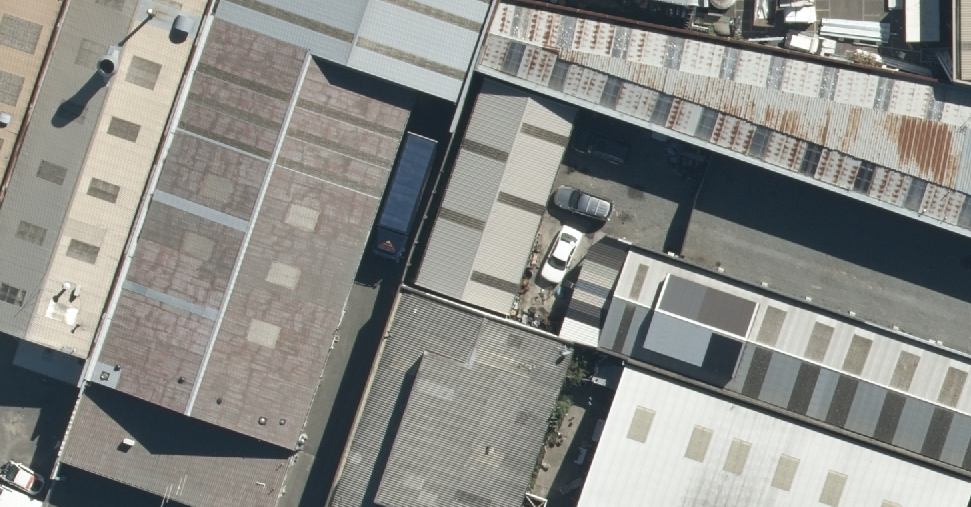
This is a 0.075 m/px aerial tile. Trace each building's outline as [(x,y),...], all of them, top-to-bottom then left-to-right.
[(86,369),(212,0),(0,0),(0,340),(86,369)] [(213,28),(456,113),(465,85),(970,258),(970,110),(483,10),(486,0),(222,0),(213,28)] [(956,100),(970,100),(970,0),(956,0),(956,100)] [(212,34),(60,481),(138,506),(280,506),(418,104),(212,34)] [(571,129),(481,99),(414,305),(504,334),(571,129)] [(627,267),(592,369),(970,496),(970,382),(627,267)] [(399,311),(334,506),(515,506),(562,365),(399,311)] [(619,386),(580,506),(970,506),(970,501),(619,386)]
